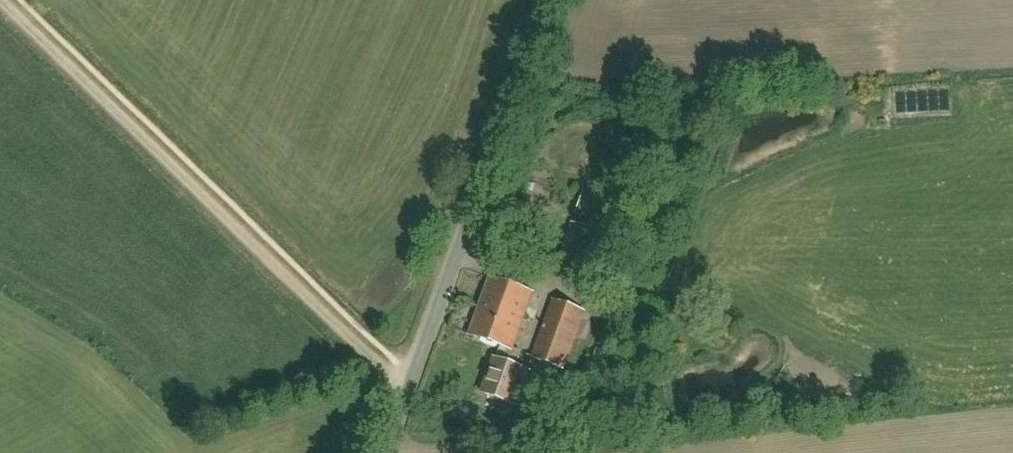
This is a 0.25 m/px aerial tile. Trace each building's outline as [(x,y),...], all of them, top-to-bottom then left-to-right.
[(575,214),(620,230),(628,205),(584,189),(575,214)] [(606,233),(571,221),(554,267),(589,280),(606,233)] [(513,349),(513,348),(533,292),(490,277),(469,334),(501,345),(513,349)] [(553,299),(532,357),(564,369),(585,311),(553,299)] [(501,345),(497,358),(495,358),(483,392),(512,402),(518,386),(523,388),(530,370),(516,365),(521,351),(513,348),(513,349),(501,345)] [(566,430),(561,443),(576,449),(581,436),(566,430)]
